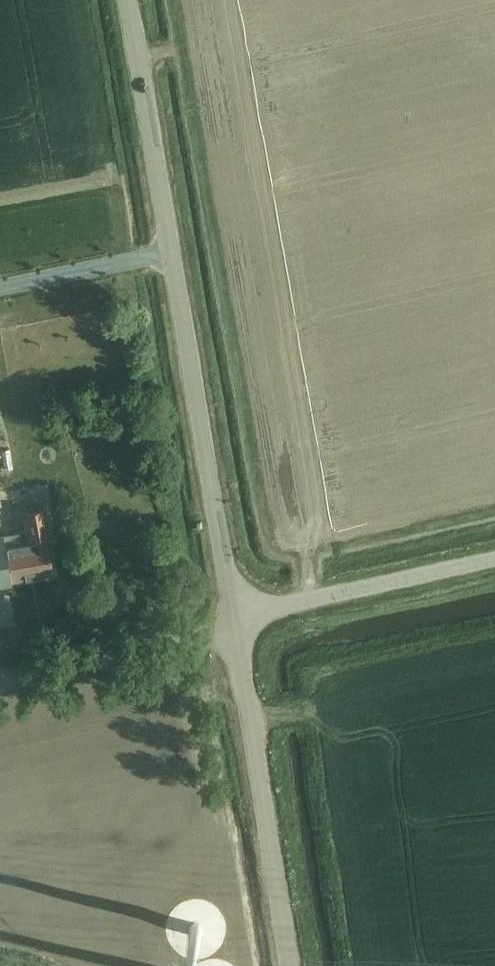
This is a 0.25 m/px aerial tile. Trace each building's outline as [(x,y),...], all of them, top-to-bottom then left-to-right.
[(11,580),(10,578),(50,571),(44,539),(51,537),(45,506),(21,510),(25,529),(2,533),(2,534),(0,535),(0,582),(11,580)]
